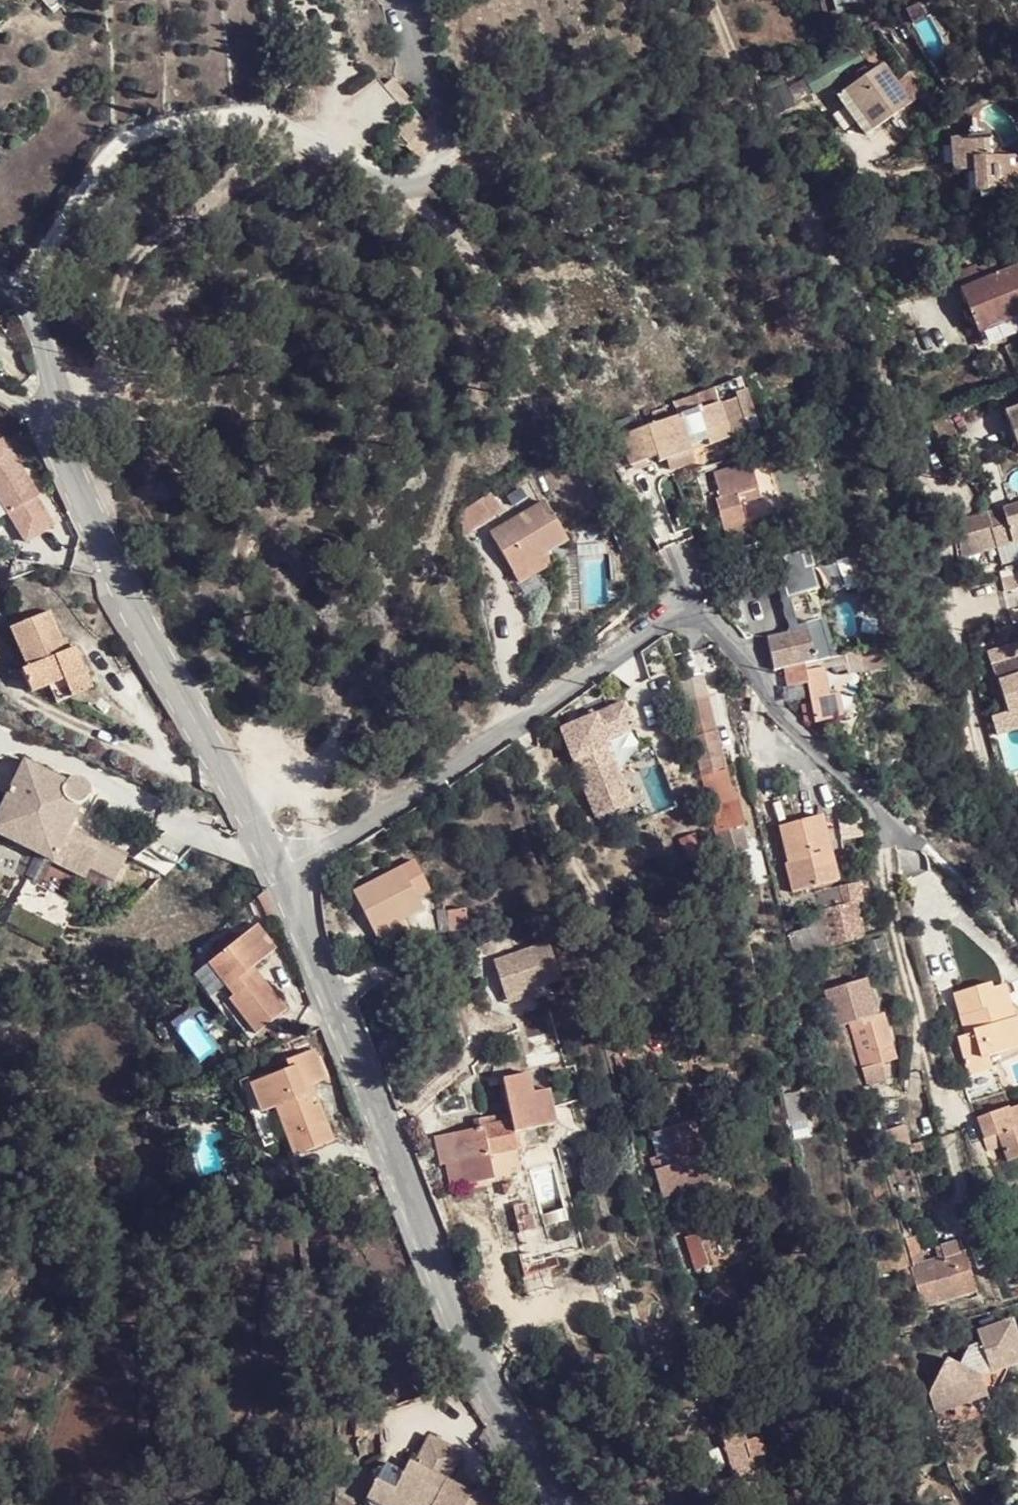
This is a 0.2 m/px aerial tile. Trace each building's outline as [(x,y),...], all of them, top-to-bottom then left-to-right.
[(913,5),(902,13),(910,26),(924,18),(917,4),(913,5)] [(911,104),(899,88),(882,64),(843,93),(872,132),(911,104)] [(899,88),(911,104),(923,95),(911,79),(899,88)] [(972,192),(1015,190),(1014,155),(988,157),(986,136),(950,138),(952,172),(971,170),(972,192)] [(980,282),(958,291),(982,349),(1017,335),(1017,333),(1013,320),(1017,318),(1017,266),(1000,274),(995,262),(975,269),(980,282)] [(952,276),(958,291),(980,282),(975,269),(974,267),(952,276)] [(80,367),(88,364),(85,355),(77,358),(80,367)] [(715,438),(718,447),(766,432),(749,382),(717,392),(720,403),(667,420),(656,423),(620,435),(634,463),(663,453),(665,463),(699,452),(696,444),(715,438)] [(1003,414),(1017,452),(1017,408),(1003,414)] [(656,423),(667,420),(664,410),(654,414),(656,423)] [(696,444),(699,452),(718,447),(715,438),(696,444)] [(0,458),(0,502),(23,540),(53,521),(11,451),(0,458)] [(723,545),(745,539),(737,507),(759,501),(749,465),(713,474),(719,499),(712,500),(723,545)] [(493,495),(458,518),(467,535),(503,512),(493,495)] [(553,550),(570,539),(546,503),(493,539),(523,585),(552,566),(553,550)] [(962,522),(971,558),(1017,547),(1017,508),(962,522)] [(759,581),(768,639),(804,633),(803,626),(786,628),(782,598),(788,598),(785,576),(791,575),(788,557),(769,562),(772,578),(759,581)] [(846,561),(828,566),(837,594),(854,589),(846,561)] [(44,612),(9,631),(28,665),(18,669),(32,693),(58,679),(62,685),(86,671),(75,646),(64,653),(59,642),(44,612)] [(770,671),(780,669),(809,664),(804,633),(768,639),(764,640),(770,671)] [(69,636),(59,642),(64,653),(75,646),(69,636)] [(809,664),(780,669),(785,687),(805,683),(809,704),(803,705),(800,705),(804,723),(812,720),(813,725),(820,723),(832,721),(832,719),(828,696),(823,671),(830,669),(831,674),(845,671),(845,667),(858,664),(859,675),(887,670),(882,650),(809,664)] [(1017,709),(1017,659),(986,669),(991,683),(994,683),(1004,713),(1017,709)] [(94,685),(86,671),(62,685),(70,698),(94,685)] [(828,696),(832,719),(844,716),(840,694),(828,696)] [(707,701),(682,707),(683,711),(689,739),(715,734),(707,701)] [(620,705),(556,733),(596,820),(632,804),(604,742),(631,730),(620,705)] [(715,734),(689,739),(713,835),(741,828),(734,796),(730,797),(715,734)] [(0,812),(0,832),(52,858),(84,793),(24,763),(0,812)] [(820,816),(777,825),(785,859),(781,859),(788,890),(835,880),(820,816)] [(128,852),(78,828),(65,855),(116,878),(128,852)] [(741,828),(713,835),(718,858),(747,850),(741,828)] [(411,862),(399,868),(413,896),(425,890),(411,862)] [(352,892),(371,930),(400,915),(402,919),(421,910),(413,896),(399,868),(352,892)] [(846,941),(844,933),(828,936),(823,909),(839,906),(839,905),(835,886),(818,890),(822,902),(811,905),(815,922),(820,950),(846,941)] [(852,902),(839,905),(839,906),(844,933),(846,941),(858,937),(852,902)] [(844,933),(839,906),(823,909),(828,936),(844,933)] [(463,909),(445,912),(449,934),(467,932),(463,909)] [(400,915),(371,930),(373,935),(402,919),(400,915)] [(409,932),(402,919),(373,935),(378,947),(409,932)] [(815,922),(782,931),(789,958),(820,950),(815,922)] [(250,928),(201,961),(225,997),(217,1003),(242,1041),(278,1017),(258,987),(248,997),(235,977),(248,970),(270,953),(250,928)] [(551,937),(499,962),(516,997),(540,985),(568,972),(551,937)] [(258,987),(248,970),(235,977),(248,997),(258,987)] [(956,1015),(963,1014),(967,1033),(961,1035),(950,1037),(958,1061),(982,1056),(1017,1046),(1017,1026),(1015,1017),(1009,1019),(999,987),(987,990),(984,983),(950,993),(956,1015)] [(540,985),(516,997),(518,1001),(543,990),(540,985)] [(843,1012),(845,1023),(865,1018),(863,1008),(843,1012)] [(881,1013),(865,1018),(876,1065),(891,1061),(881,1013)] [(956,1015),(961,1035),(967,1033),(963,1014),(956,1015)] [(876,1065),(865,1018),(845,1023),(860,1079),(879,1075),(876,1065)] [(283,1061),(248,1075),(263,1109),(275,1104),(287,1134),(293,1151),(333,1137),(318,1100),(305,1105),(297,1087),(310,1080),(323,1075),(310,1042),(280,1055),(283,1061)] [(986,1069),(982,1056),(958,1061),(961,1075),(986,1069)] [(246,1072),(231,1078),(258,1145),(287,1134),(275,1104),(263,1109),(248,1075),(246,1072)] [(528,1073),(518,1075),(532,1123),(534,1128),(555,1125),(547,1089),(532,1092),(528,1073)] [(481,1128),(473,1129),(431,1138),(438,1166),(447,1164),(460,1162),(464,1186),(494,1180),(489,1157),(517,1150),(513,1132),(534,1128),(532,1123),(518,1075),(502,1079),(510,1119),(496,1122),(494,1115),(479,1117),(481,1128)] [(318,1100),(310,1080),(297,1087),(305,1105),(318,1100)] [(979,1140),(994,1135),(999,1149),(1002,1157),(1017,1152),(1017,1107),(1004,1111),(1003,1109),(973,1119),(979,1140)] [(470,1119),(473,1129),(481,1128),(479,1117),(470,1119)] [(691,1123),(666,1131),(673,1154),(655,1159),(647,1161),(659,1198),(679,1193),(678,1188),(706,1179),(699,1159),(701,1156),(691,1123)] [(877,1155),(905,1146),(898,1125),(871,1133),(877,1155)] [(647,1136),(655,1159),(673,1154),(666,1131),(647,1136)] [(984,1153),(999,1149),(994,1135),(979,1140),(984,1153)] [(452,1190),(464,1186),(460,1162),(447,1164),(452,1190)] [(532,1239),(526,1207),(511,1210),(518,1242),(532,1239)] [(694,1235),(682,1239),(695,1270),(707,1266),(694,1235)] [(915,1237),(903,1240),(907,1253),(919,1250),(915,1237)] [(940,1258),(918,1265),(930,1303),(972,1290),(959,1245),(954,1246),(953,1242),(936,1247),(940,1258)] [(526,1297),(558,1289),(549,1252),(517,1260),(526,1297)] [(945,1349),(924,1388),(930,1403),(982,1384),(977,1370),(969,1366),(975,1356),(984,1354),(988,1365),(1017,1355),(1017,1338),(1009,1313),(976,1324),(979,1335),(968,1339),(958,1357),(945,1349)] [(977,1370),(988,1365),(984,1354),(975,1356),(969,1366),(977,1370)] [(983,1390),(982,1384),(930,1403),(932,1408),(983,1390)] [(754,1420),(734,1430),(752,1471),(773,1460),(754,1420)] [(390,1478),(388,1481),(414,1496),(425,1500),(423,1504),(424,1504),(501,1504),(487,1480),(471,1488),(450,1469),(465,1447),(432,1428),(417,1453),(408,1468),(399,1464),(390,1478)] [(408,1449),(399,1464),(408,1468),(417,1453),(408,1449)] [(365,1489),(396,1504),(409,1504),(414,1496),(388,1481),(390,1478),(375,1470),(365,1489)]
